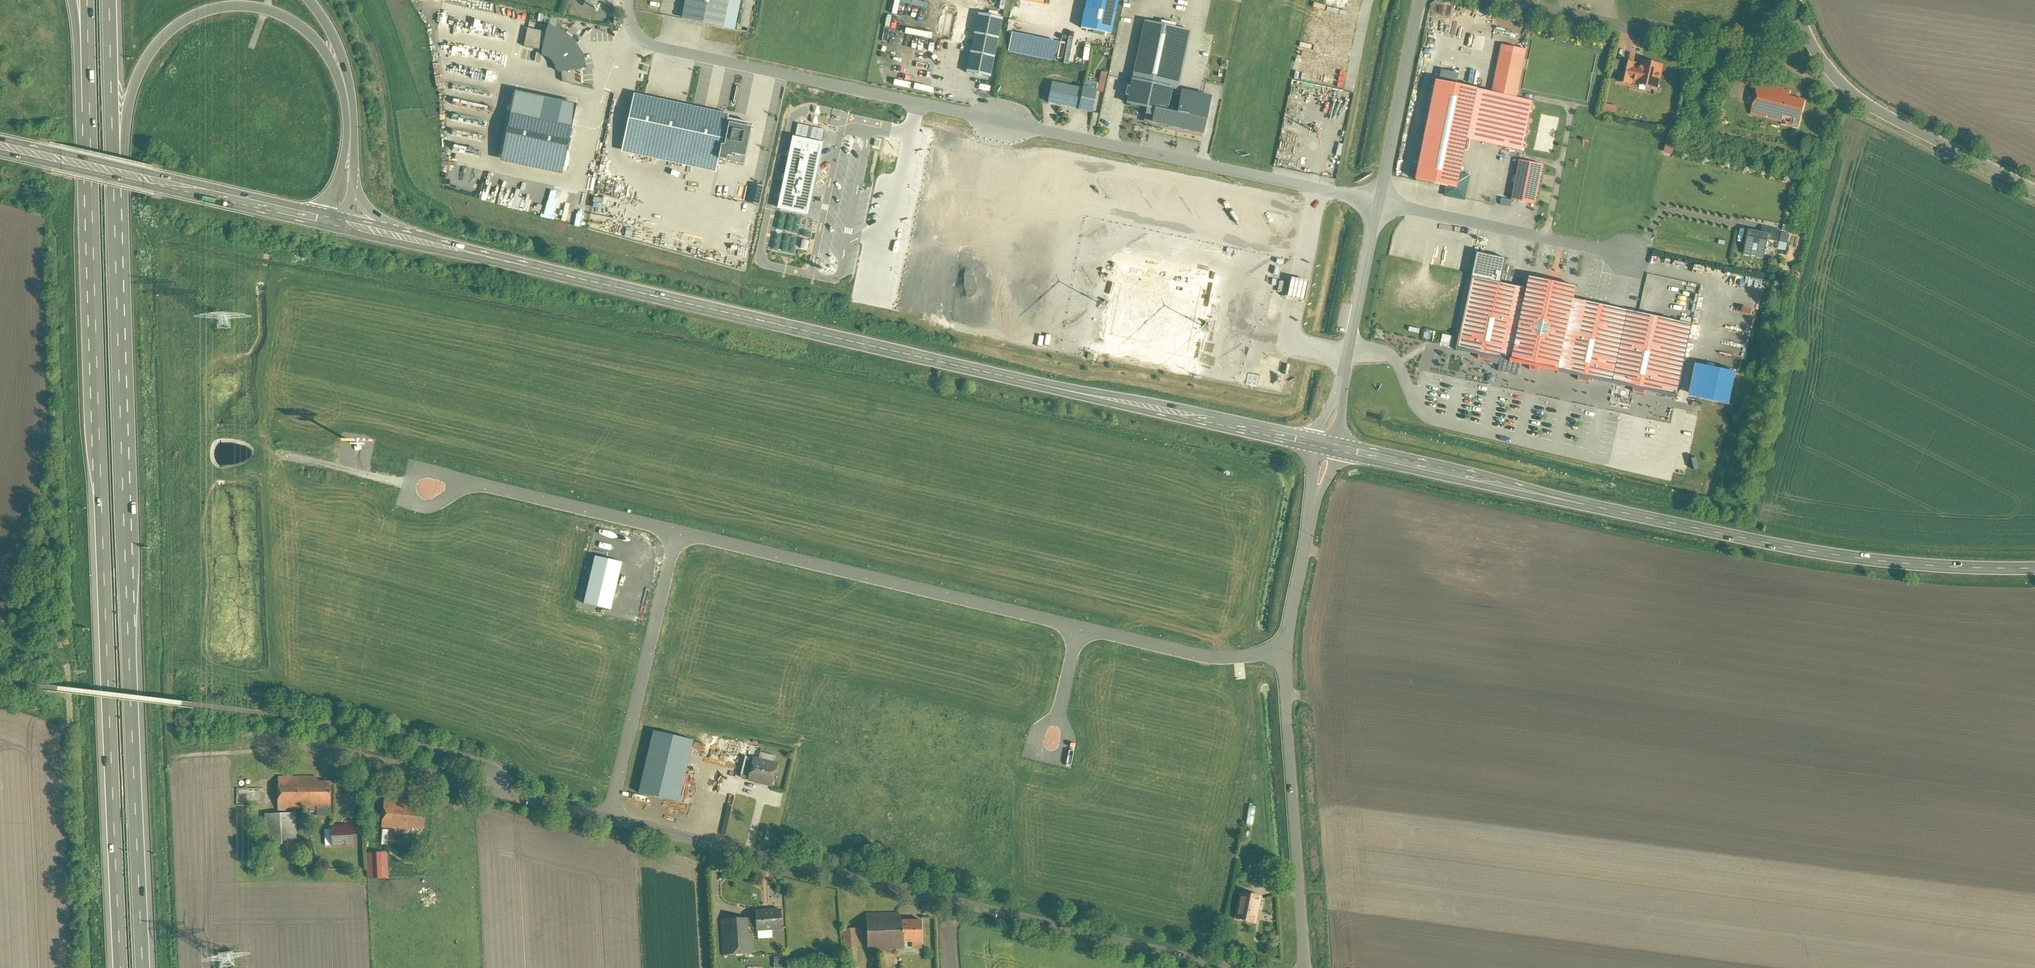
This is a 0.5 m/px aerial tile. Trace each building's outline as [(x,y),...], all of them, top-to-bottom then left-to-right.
[(680,20),(733,31),(740,0),(684,0),(680,20)] [(1079,29),(1110,35),(1117,0),(1085,0),(1079,29)] [(1374,2),(1366,0),(1362,0),(1360,9),(1368,11),(1367,17),(1371,17),(1374,2)] [(923,1),(921,13),(931,15),(933,3),(923,1)] [(977,14),(964,74),(990,79),(1003,19),(977,14)] [(1159,25),(1143,22),(1128,87),(1126,87),(1123,97),(1126,98),(1124,105),(1145,110),(1144,116),(1151,118),(1150,123),(1202,135),(1211,97),(1177,89),(1190,32),(1175,29),(1176,24),(1160,21),(1159,25)] [(555,73),(561,73),(561,82),(581,87),(580,71),(585,71),(583,60),(579,51),(573,41),(561,32),(545,24),(544,33),(526,29),(523,48),(540,51),(539,55),(549,61),(553,66),(555,73)] [(1011,34),(1007,52),(1054,62),(1057,44),(1011,34)] [(1491,93),(1479,91),(1436,82),(1416,181),(1459,190),(1469,140),(1523,151),(1533,102),(1517,99),(1527,51),(1501,45),(1491,93)] [(1664,66),(1642,60),(1640,67),(1638,67),(1639,65),(1629,62),(1624,85),(1633,87),(1634,83),(1636,83),(1636,85),(1658,90),(1664,66)] [(1081,89),(1051,83),(1046,104),(1077,111),(1076,112),(1091,115),(1095,92),(1104,94),(1108,74),(1100,73),(1098,84),(1084,81),(1083,88),(1081,87),(1081,89)] [(931,86),(932,81),(906,75),(904,80),(931,86)] [(1759,83),(1750,116),(1798,129),(1806,101),(1790,97),(1791,92),(1759,83)] [(514,93),(499,162),(560,176),(575,106),(514,93)] [(633,96),(620,153),(714,173),(716,166),(720,167),(722,162),(741,166),(749,126),(726,121),(727,116),(633,96)] [(777,210),(805,215),(807,216),(810,205),(823,141),(822,141),(824,129),(797,124),(795,136),(792,135),(776,209),(777,210)] [(1665,152),(1674,155),(1677,144),(1668,141),(1665,152)] [(1541,166),(1519,162),(1512,201),(1534,205),(1541,166)] [(512,208),(543,215),(548,193),(551,194),(553,187),(530,182),(528,192),(520,190),(518,200),(514,199),(512,208)] [(1748,231),(1743,256),(1764,261),(1769,240),(1779,242),(1778,243),(1787,245),(1789,235),(1780,233),(1781,231),(1762,227),(1760,234),(1748,231)] [(1526,290),(1473,278),(1457,348),(1535,366),(1675,397),(1691,327),(1574,300),(1577,289),(1529,278),(1526,290)] [(623,564),(595,557),(583,605),(611,612),(623,564)] [(677,803),(692,742),(653,732),(637,793),(677,803)] [(755,756),(749,778),(774,784),(779,763),(755,756)] [(335,778),(281,778),(282,810),(336,810),(335,778)] [(426,802),(387,798),(384,824),(423,828),(426,802)] [(298,813),(268,815),(269,847),(299,845),(298,813)] [(356,825),(333,826),(333,846),(357,846),(356,825)] [(1247,854),(1247,873),(1259,874),(1260,854),(1247,854)] [(370,883),(386,883),(386,858),(370,858),(370,883)] [(1258,922),(1263,896),(1244,894),(1240,919),(1258,922)] [(782,908),(757,911),(759,930),(784,928),(782,908)] [(901,913),(868,914),(869,950),(903,949),(902,943),(901,920),(901,913)] [(753,917),(721,920),(724,951),(756,948),(753,917)] [(923,919),(901,920),(902,943),(924,942),(923,919)] [(859,965),(857,927),(844,928),(847,967),(861,967),(861,965),(859,965)] [(775,956),(775,967),(786,967),(785,955),(775,956)]
